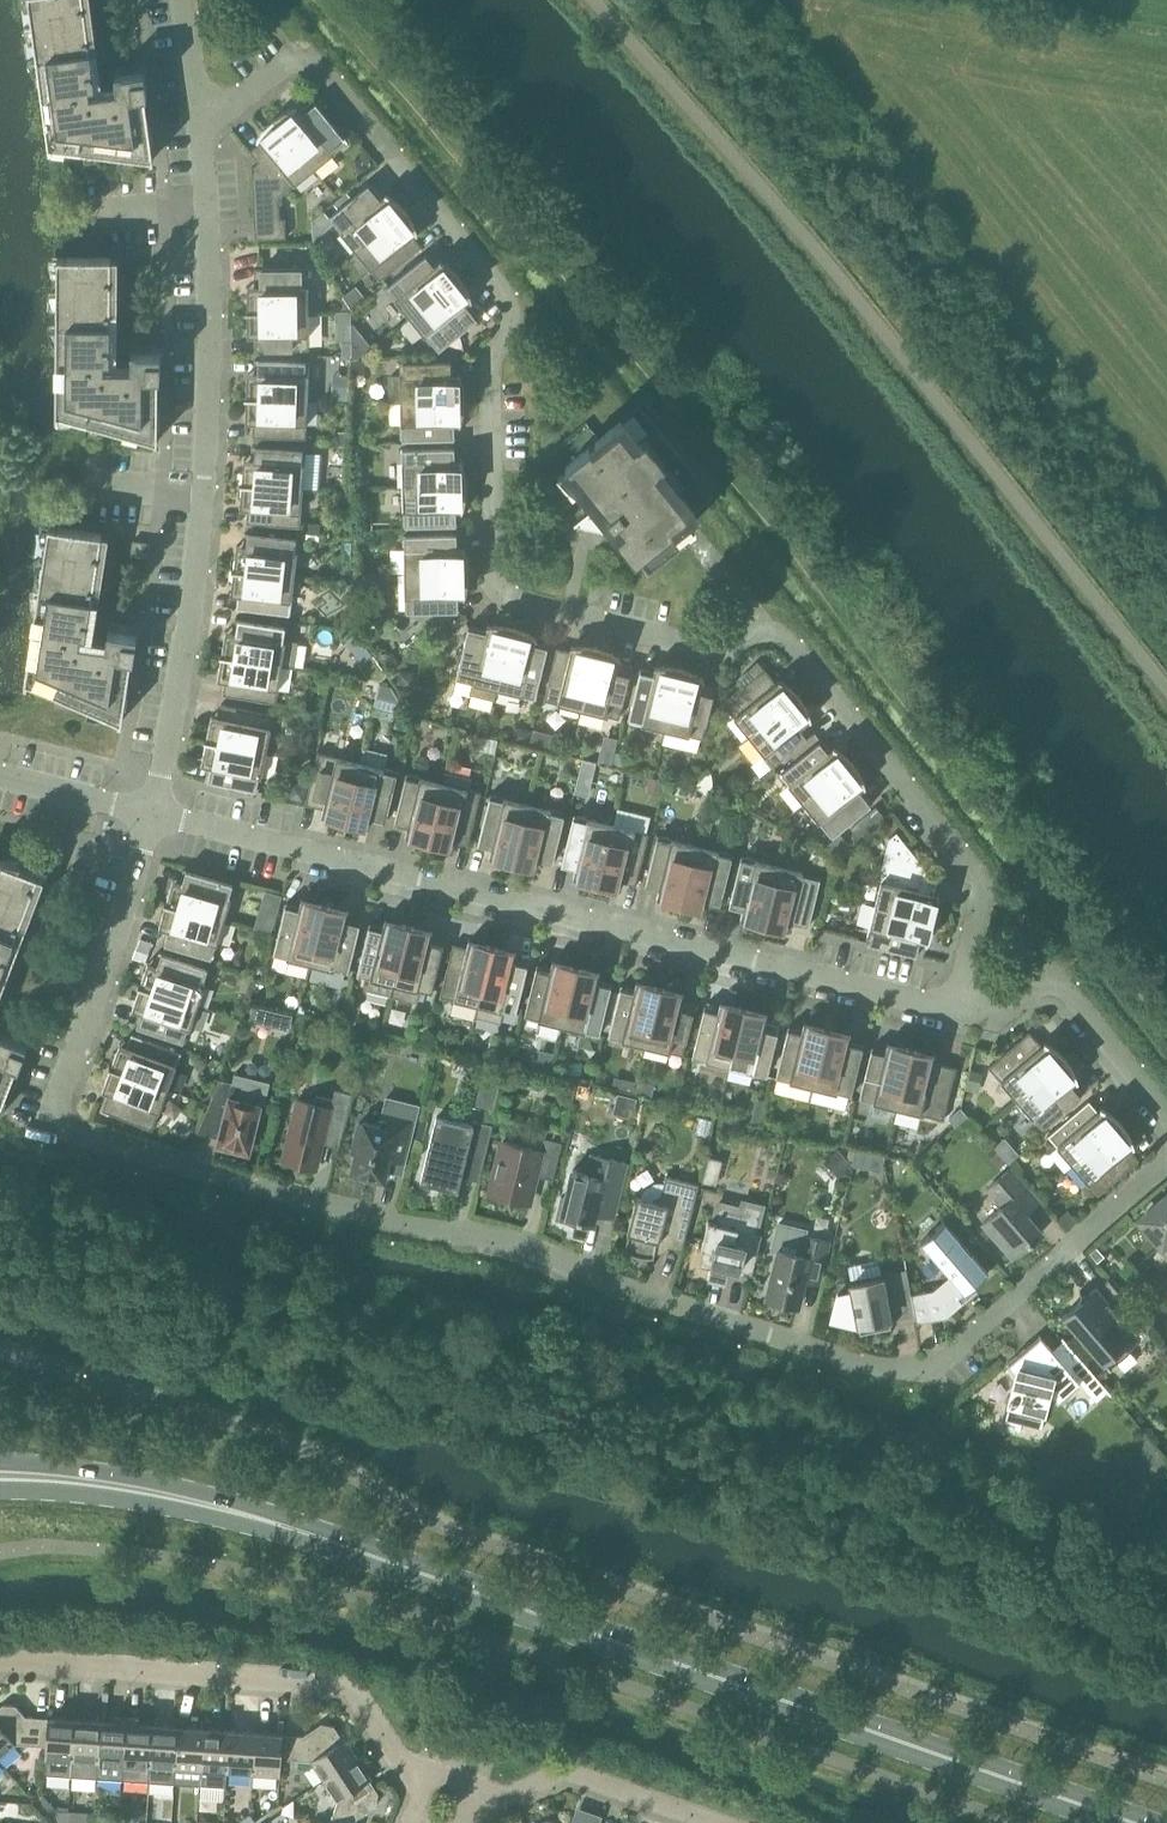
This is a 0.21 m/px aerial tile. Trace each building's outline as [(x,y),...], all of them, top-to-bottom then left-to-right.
[(153,159),(145,95),(147,95),(144,70),(130,72),(129,66),(113,68),(116,89),(90,93),(89,86),(95,85),(83,0),(29,0),(49,149),(74,145),(150,158),(150,160),(153,159)] [(273,118),(280,126),(313,169),(347,141),(313,99),(300,110),(297,106),(292,108),(285,111),(282,112),(279,114),(276,116),(273,118)] [(253,166),(252,167),(255,239),(286,237),(285,218),(281,218),(280,196),(313,169),(280,126),(273,118),(269,122),(266,124),(264,127),(262,130),(260,133),(258,136),(256,139),(259,143),(250,151),(260,163),(255,168),(253,166)] [(356,250),(398,216),(406,209),(402,205),(400,203),(397,200),(392,196),(385,192),(381,196),(371,183),(329,217),(356,250)] [(406,209),(398,216),(356,250),(380,280),(422,246),(414,236),(418,233),(418,231),(416,228),(415,225),(414,221),(412,218),(410,215),(408,212),(406,209)] [(160,376),(160,352),(146,352),(146,345),(131,345),(131,367),(104,366),(104,359),(110,359),(110,250),(78,249),(59,248),(56,416),(77,416),(77,418),(89,422),(154,439),(154,441),(157,441),(158,376),(160,376)] [(410,317),(452,283),(460,276),(457,272),(454,270),(451,267),(449,265),(443,261),(440,260),(436,263),(428,253),(386,287),(410,317)] [(248,310),(246,310),(246,312),(248,312),(248,311),(308,311),(308,268),(255,268),(255,286),(247,287),(248,310)] [(460,276),(452,283),(410,317),(437,350),(479,317),(468,303),(472,300),(472,298),(471,295),(469,292),(468,288),(466,285),(464,282),(462,279),(460,276)] [(356,285),(343,296),(351,309),(366,297),(356,285)] [(248,311),(248,312),(248,336),(255,336),(255,350),(309,349),(308,311),(248,311)] [(352,344),(337,344),(338,356),(352,356),(352,344)] [(367,356),(352,356),(352,373),(367,374),(367,356)] [(244,398),(247,398),(247,397),(307,399),(308,361),(255,359),(255,373),(247,373),(247,397),(244,397),(244,398)] [(400,362),(400,376),(390,376),(391,401),(401,401),(401,400),(454,399),(465,399),(465,393),(464,390),(464,386),(463,383),(462,380),(460,376),(459,373),(454,373),(454,361),(400,362)] [(576,526),(587,529),(604,532),(614,524),(620,532),(616,535),(648,576),(687,545),(680,534),(687,528),(696,520),(697,510),(714,496),(629,393),(589,425),(586,422),(553,449),(594,499),(582,509),(587,515),(574,525),(575,527),(576,526)] [(247,397),(247,398),(246,422),(253,422),(252,436),(306,438),(307,399),(247,397)] [(465,399),(454,399),(401,400),(401,401),(401,439),(456,437),(455,425),(460,425),(462,420),(463,416),(464,413),(464,409),(465,406),(465,402),(465,399)] [(240,484),(242,484),(302,488),(319,489),(322,452),(305,451),(305,450),(252,446),(251,460),(244,459),(242,483),(240,483),(240,484)] [(456,459),(456,447),(402,448),(403,486),(467,485),(467,480),(466,476),(466,473),(465,469),(464,466),(462,462),(461,459),(456,459)] [(242,484),(240,508),(247,509),(246,522),(299,526),(302,488),(242,484)] [(457,511),(462,511),(464,506),(465,503),(466,499),(466,496),(467,492),(467,489),(467,485),(403,486),(403,525),(457,524),(457,511)] [(86,633),(101,526),(75,522),(49,517),(24,682),(39,684),(118,719),(118,721),(121,721),(131,657),(133,658),(137,633),(123,631),(124,625),(108,622),(105,644),(79,640),(80,633),(86,633)] [(234,569),(294,576),(298,538),(245,532),(244,546),(236,545),(234,569),(232,568),(231,570),(234,570),(234,569)] [(358,532),(358,545),(371,545),(372,532),(358,532)] [(458,545),(458,533),(404,534),(405,573),(469,571),(469,566),(468,562),(468,559),(467,555),(466,552),(465,549),(463,545),(458,545)] [(148,557),(150,543),(133,540),(130,554),(148,557)] [(234,569),(234,570),(231,594),(238,595),(236,608),(289,615),(294,576),(234,569)] [(459,597),(464,597),(466,592),(467,589),(468,585),(469,582),(469,578),(469,575),(469,571),(405,573),(406,611),(460,610),(459,597)] [(222,655),(282,665),(281,665),(291,667),(295,642),(285,641),(288,627),(235,618),(233,632),(226,631),(222,654),(220,654),(219,655),(222,656),(222,655)] [(499,689),(498,688),(513,626),(508,625),(505,624),(501,624),(497,624),(494,624),(487,625),(486,630),(469,626),(456,678),(474,683),(472,692),(496,698),(499,689)] [(498,688),(499,689),(535,698),(548,645),(536,642),(537,637),(535,636),(529,632),(523,629),(516,626),(513,626),(498,688)] [(582,709),(594,657),(597,646),(592,645),(588,645),(585,644),(581,644),(578,644),(571,645),(569,650),(557,647),(544,700),(582,709)] [(597,646),(594,657),(582,709),(619,718),(632,666),(620,663),(621,658),(619,657),(613,653),(607,650),(600,647),(597,646)] [(222,655),(222,656),(218,679),(225,680),(223,694),(275,702),(281,665),(282,665),(222,655)] [(387,676),(373,655),(361,663),(359,665),(368,678),(380,680),(387,676)] [(775,682),(764,669),(759,661),(747,670),(753,678),(722,703),(749,736),(792,702),(800,695),(796,692),(794,689),(791,687),(785,682),(782,680),(779,679),(775,682)] [(665,730),(678,677),(681,667),(672,665),(669,665),(661,665),(654,666),(653,671),(641,668),(628,720),(665,730)] [(681,667),(678,677),(665,730),(703,739),(716,686),(703,683),(705,678),(700,675),(694,672),(691,670),(688,669),(684,668),(681,667)] [(330,673),(328,684),(340,686),(342,675),(330,673)] [(379,684),(373,707),(395,713),(399,698),(392,687),(379,684)] [(800,695),(792,702),(749,736),(774,766),(816,732),(808,722),(812,719),(810,714),(809,711),(808,708),(806,704),(804,701),(802,698),(800,695)] [(206,740),(266,752),(273,714),(221,704),(218,717),(211,716),(206,739),(204,739),(204,740),(206,741),(206,740)] [(480,736),(477,750),(495,754),(499,740),(480,736)] [(804,803),(846,769),(854,762),(850,758),(848,756),(845,754),(842,751),(837,747),(833,746),(829,749),(822,739),(780,773),(804,803)] [(206,740),(206,741),(201,764),(208,765),(206,779),(258,789),(266,752),(206,740)] [(346,821),(360,762),(318,752),(305,803),(323,808),(322,815),(346,821)] [(360,762),(346,821),(369,826),(371,820),(385,823),(397,771),(360,762)] [(854,762),(846,769),(804,803),(831,837),(873,803),(862,789),(866,786),(866,784),(865,781),(863,778),(862,774),(860,771),(858,768),(856,765),(854,762)] [(444,782),(443,782),(407,773),(394,825),(407,828),(406,835),(429,841),(444,782)] [(443,782),(444,782),(429,841),(453,847),(455,840),(468,843),(481,792),(467,788),(470,779),(445,773),(443,782)] [(303,784),(289,781),(286,795),(300,798),(303,784)] [(513,862),(527,803),(490,794),(477,846),(491,849),(489,856),(513,862)] [(527,803),(513,862),(537,868),(539,861),(552,864),(565,812),(527,803)] [(597,882),(611,824),(574,815),(561,866),(575,870),(573,877),(597,882)] [(862,818),(850,827),(858,837),(870,828),(862,818)] [(611,824),(597,882),(621,888),(622,881),(636,885),(649,833),(611,824)] [(928,917),(938,920),(939,914),(940,911),(940,907),(940,904),(940,900),(940,897),(939,893),(934,892),(937,880),(918,875),(921,863),(896,832),(889,838),(882,868),(884,868),(875,904),(928,917)] [(681,903),(695,844),(658,835),(645,887),(659,890),(657,897),(681,903)] [(720,905),(732,853),(695,844),(681,903),(704,909),(706,902),(720,905)] [(764,924),(779,865),(741,856),(729,908),(742,911),(741,918),(764,924)] [(5,861),(0,859),(0,971),(37,874),(18,866),(20,862),(6,859),(5,861)] [(85,870),(72,865),(67,879),(80,884),(85,870)] [(808,927),(821,875),(779,865),(764,924),(788,930),(790,923),(808,927)] [(166,903),(183,908),(224,920),(235,883),(184,868),(180,882),(173,880),(166,902),(164,902),(163,903),(166,904),(166,903)] [(265,890),(260,908),(277,913),(282,895),(265,890)] [(310,963),(325,905),(301,899),(299,906),(286,902),(273,954),(310,963)] [(166,903),(166,904),(159,927),(166,929),(162,942),(213,957),(224,920),(183,908),(166,903)] [(938,920),(928,917),(875,904),(866,941),(919,954),(922,942),(927,943),(928,942),(930,939),(931,936),(933,933),(935,930),(936,926),(937,923),(938,920)] [(325,905),(310,963),(348,972),(361,921),(347,917),(349,910),(325,905)] [(383,926),(370,923),(357,975),(369,978),(367,988),(392,993),(394,984),(409,925),(385,919),(383,926)] [(409,925),(394,984),(392,993),(416,999),(418,990),(432,993),(444,941),(431,938),(432,931),(409,925)] [(477,1004),(478,1004),(492,946),(469,940),(467,947),(453,943),(441,995),(477,1004)] [(478,1004),(477,1004),(475,1014),(499,1020),(502,1010),(515,1014),(528,962),(515,959),(516,952),(492,946),(478,1004)] [(210,968),(159,951),(154,964),(148,962),(140,985),(138,984),(138,985),(140,986),(140,985),(197,1005),(210,968)] [(562,1025),(576,966),(552,960),(551,967),(537,964),(524,1016),(562,1025)] [(576,966),(562,1025),(599,1034),(612,982),(598,979),(600,972),(576,966)] [(646,1046),(660,987),(636,981),(634,988),(621,985),(608,1036),(646,1046)] [(140,985),(140,986),(132,1009),(139,1011),(134,1024),(185,1041),(197,1005),(140,985)] [(683,1055),(696,1003),(682,1000),(684,993),(660,987),(646,1046),(683,1055)] [(729,1066),(744,1008),(720,1002),(718,1009),(705,1005),(692,1057),(729,1066)] [(289,1030),(293,1015),(252,1006),(249,1021),(289,1030)] [(767,1076),(779,1024),(766,1020),(768,1013),(744,1008),(729,1066),(767,1076)] [(813,1087),(827,1028),(804,1022),(802,1029),(788,1026),(776,1078),(813,1087)] [(16,1063),(18,1064),(27,1041),(14,1036),(16,1030),(2,1024),(0,1029),(0,1105),(16,1063)] [(827,1028),(813,1087),(850,1096),(863,1044),(850,1041),(851,1034),(827,1028)] [(1058,1064),(1066,1057),(1062,1053),(1057,1049),(1051,1044),(1045,1041),(1041,1044),(1029,1031),(988,1067),(1017,1099),(1058,1064)] [(108,1067),(110,1067),(111,1067),(167,1088),(181,1052),(131,1033),(126,1046),(119,1044),(111,1066),(109,1065),(108,1067)] [(911,1049),(887,1043),(886,1050),(872,1046),(859,1098),(897,1108),(911,1049)] [(956,1067),(933,1062),(935,1055),(911,1049),(897,1108),(943,1119),(956,1067)] [(1066,1057),(1058,1064),(1017,1099),(1042,1128),(1083,1093),(1074,1084),(1078,1080),(1077,1076),(1075,1072),(1074,1069),(1072,1066),(1070,1063),(1068,1060),(1066,1057)] [(534,1059),(532,1067),(550,1072),(552,1063),(534,1059)] [(111,1067),(110,1067),(102,1089),(109,1092),(102,1109),(152,1129),(167,1088),(111,1067)] [(234,1073),(232,1082),(219,1079),(206,1112),(224,1117),(217,1144),(249,1151),(260,1104),(265,1101),(270,1082),(234,1073)] [(625,1079),(623,1088),(633,1091),(635,1081),(625,1079)] [(341,1135),(352,1093),(335,1089),(333,1099),(316,1095),(314,1103),(297,1099),(282,1160),(316,1168),(325,1131),(341,1135)] [(764,1100),(752,1097),(746,1120),(759,1123),(764,1100)] [(407,1150),(418,1105),(391,1098),(386,1121),(379,1125),(364,1121),(363,1123),(359,1123),(352,1149),(356,1150),(351,1172),(360,1174),(367,1178),(374,1178),(384,1180),(392,1146),(407,1150)] [(1073,1165),(1114,1129),(1121,1123),(1118,1120),(1113,1115),(1107,1110),(1104,1108),(1101,1106),(1097,1110),(1089,1100),(1048,1136),(1073,1165)] [(479,1180),(492,1125),(474,1120),(472,1124),(436,1116),(420,1181),(458,1190),(461,1176),(479,1180)] [(1121,1123),(1114,1129),(1073,1165),(1098,1194),(1139,1159),(1131,1149),(1135,1146),(1133,1142),(1132,1138),(1130,1135),(1128,1132),(1126,1129),(1124,1126),(1121,1123)] [(553,1179),(562,1142),(544,1138),(541,1150),(503,1141),(490,1193),(528,1202),(535,1175),(553,1179)] [(853,1163),(866,1166),(869,1152),(856,1149),(853,1163)] [(593,1223),(596,1212),(613,1217),(626,1162),(592,1154),(588,1173),(573,1169),(566,1197),(561,1196),(555,1219),(574,1224),(575,1219),(593,1223)] [(704,1178),(717,1181),(722,1160),(709,1157),(704,1178)] [(1013,1257),(1042,1232),(1022,1209),(1035,1197),(1010,1169),(987,1188),(1003,1205),(983,1223),(1013,1257)] [(666,1175),(664,1182),(661,1182),(657,1183),(653,1184),(651,1184),(647,1187),(646,1188),(644,1189),(643,1191),(642,1193),(641,1194),(640,1196),(637,1195),(627,1233),(629,1233),(624,1249),(627,1251),(629,1252),(632,1254),(634,1255),(640,1256),(645,1257),(648,1257),(653,1257),(658,1241),(683,1247),(699,1183),(666,1175)] [(1140,1219),(1162,1244),(1164,1243),(1166,1247),(1166,1195),(1140,1219)] [(752,1272),(761,1234),(757,1233),(763,1207),(743,1202),(742,1209),(718,1203),(714,1222),(708,1221),(701,1248),(714,1251),(708,1278),(725,1282),(729,1267),(752,1272)] [(821,1273),(829,1241),(807,1235),(809,1229),(778,1221),(770,1250),(777,1252),(766,1298),(798,1305),(807,1270),(821,1273)] [(910,1295),(911,1299),(916,1323),(945,1318),(962,1303),(958,1299),(987,1274),(944,1222),(920,1242),(949,1276),(932,1291),(910,1295)] [(1089,1254),(1097,1263),(1103,1257),(1096,1249),(1089,1254)] [(880,1275),(881,1277),(852,1282),(852,1280),(839,1283),(831,1318),(859,1325),(860,1330),(891,1324),(886,1297),(900,1294),(896,1272),(880,1275)] [(1062,1317),(1102,1363),(1103,1362),(1111,1359),(1120,1355),(1127,1349),(1133,1342),(1136,1344),(1137,1343),(1132,1339),(1134,1335),(1132,1332),(1143,1323),(1107,1281),(1096,1290),(1095,1289),(1088,1295),(1081,1296),(1081,1292),(1079,1292),(1080,1297),(1080,1301),(1062,1317)] [(1051,1349),(1039,1335),(1007,1363),(1017,1373),(1005,1418),(1041,1427),(1050,1392),(1058,1401),(1079,1382),(1096,1401),(1107,1391),(1110,1395),(1111,1394),(1062,1336),(1061,1337),(1063,1340),(1051,1349)] [(16,1743),(46,1745),(47,1745),(49,1717),(26,1715),(16,1704),(3,1703),(0,1706),(0,1757),(16,1743)] [(128,1716),(115,1715),(115,1722),(101,1721),(97,1776),(97,1777),(123,1779),(128,1716)] [(153,1724),(139,1723),(140,1717),(128,1716),(123,1779),(149,1780),(153,1724)] [(48,1772),(72,1774),(75,1719),(49,1717),(47,1745),(46,1745),(45,1759),(46,1759),(46,1769),(48,1772)] [(101,1721),(75,1719),(72,1774),(97,1776),(101,1721)] [(303,1735),(282,1733),(281,1757),(311,1760),(325,1780),(358,1758),(345,1738),(343,1739),(334,1725),(322,1722),(303,1735)] [(149,1780),(175,1782),(179,1726),(153,1724),(149,1780)] [(175,1782),(201,1784),(204,1728),(183,1726),(179,1726),(175,1782)] [(226,1785),(227,1772),(230,1730),(204,1728),(201,1784),(226,1785)] [(227,1772),(253,1774),(256,1732),(230,1730),(227,1772)] [(282,1733),(256,1732),(253,1774),(279,1775),(280,1775),(281,1757),(282,1733)] [(371,1778),(358,1758),(325,1780),(338,1800),(330,1822),(355,1822),(357,1817),(376,1805),(379,1792),(370,1779),(371,1778)] [(250,1813),(238,1820),(240,1822),(252,1822),(255,1821),(250,1813)]
